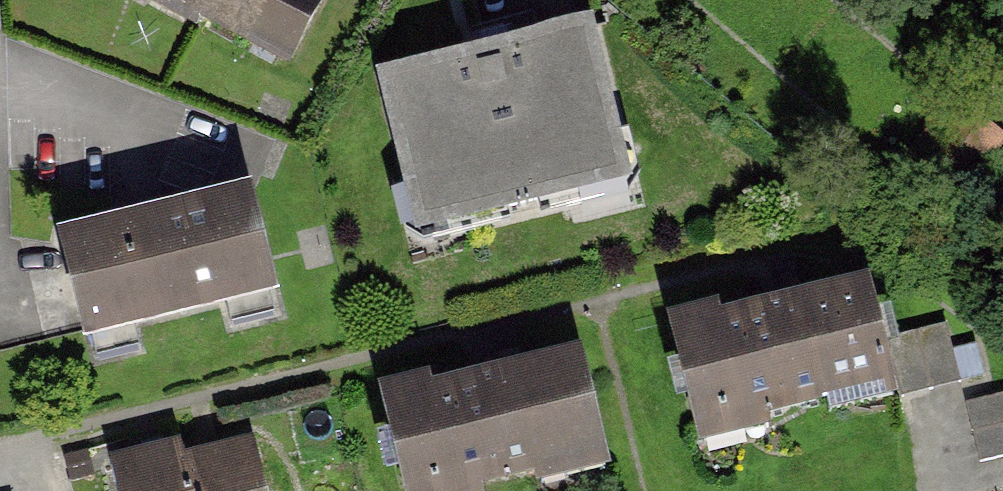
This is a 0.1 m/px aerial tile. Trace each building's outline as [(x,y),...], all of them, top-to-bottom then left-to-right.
[(289,68),(321,0),(141,0),(289,68)] [(567,45),(372,92),(408,239),(602,193),(567,45)] [(236,205),(40,251),(63,349),(259,303),(236,205)] [(686,455),(886,405),(858,294),(726,328),(723,316),(655,333),(686,455)] [(613,471),(585,359),(427,399),(425,392),(371,405),(393,490),(530,490),(613,471)] [(967,405),(978,460),(1002,455),(1002,398),(967,405)] [(258,445),(181,465),(188,490),(270,490),(258,445)] [(177,449),(100,469),(106,490),(188,490),(181,465),(177,449)]
